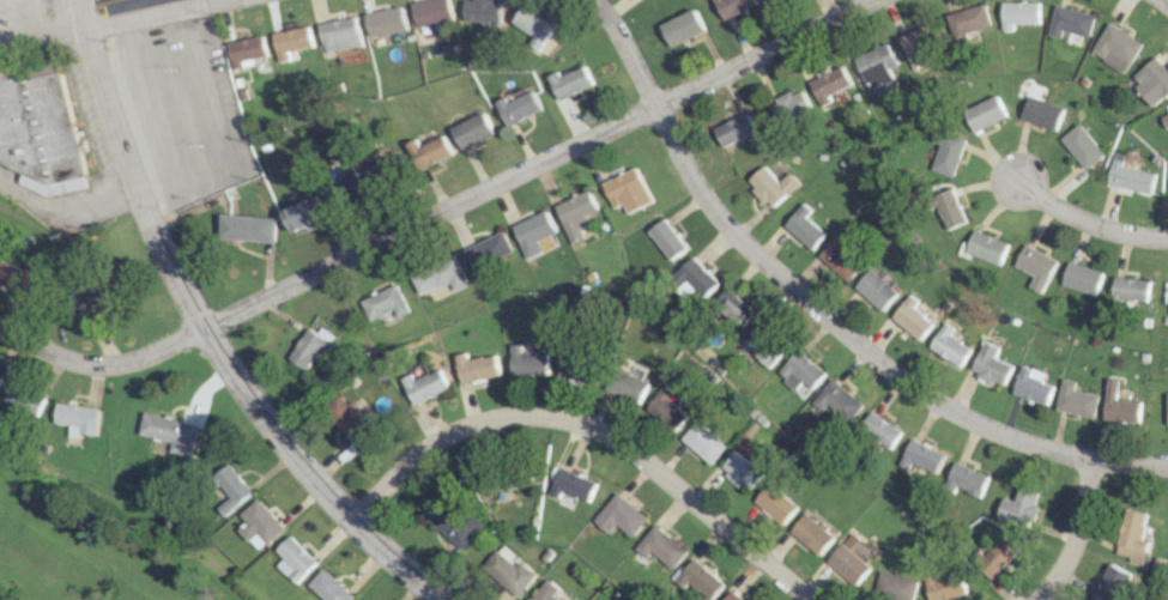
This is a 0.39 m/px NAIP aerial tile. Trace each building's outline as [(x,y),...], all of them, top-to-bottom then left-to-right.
[(418,27),(453,20),(449,0),(430,0),(413,3),(418,27)] [(500,22),(500,0),(465,0),(464,21),(500,22)] [(755,0),(715,0),(723,20),(758,6),(755,0)] [(1038,3),(1001,2),(1001,30),(1011,30),(1012,24),(1037,24),(1038,3)] [(946,13),(952,39),(990,30),(984,4),(946,13)] [(1045,35),(1059,39),(1061,30),(1087,37),(1093,15),(1054,4),(1045,35)] [(367,13),(372,38),(407,30),(403,6),(367,13)] [(529,45),(540,51),(555,24),(522,7),(513,24),(534,36),(529,45)] [(671,48),(706,32),(695,9),(660,25),(671,48)] [(326,52),(363,46),(358,17),(321,23),(326,52)] [(1140,41),(1105,23),(1089,55),(1125,73),(1140,41)] [(925,50),(937,44),(928,24),(897,38),(911,71),(931,62),(925,50)] [(280,62),(291,61),(289,51),(315,48),(312,28),(276,32),(280,62)] [(269,57),(267,38),(231,42),(233,69),(257,66),(256,58),(269,57)] [(853,59),(870,93),(893,82),(887,69),(897,64),(886,42),(853,59)] [(1152,106),(1167,93),(1167,73),(1155,57),(1129,77),(1152,106)] [(28,67),(12,58),(0,60),(0,162),(18,172),(20,185),(41,196),(84,189),(81,174),(82,173),(66,74),(61,72),(60,62),(28,67)] [(827,95),(850,85),(842,66),(808,81),(819,106),(830,102),(827,95)] [(560,72),(550,75),(559,100),(593,87),(586,67),(561,76),(560,72)] [(767,104),(777,124),(809,108),(799,88),(767,104)] [(507,102),(506,98),(497,102),(507,126),(542,110),(533,90),(507,102)] [(1005,119),(996,96),(962,109),(970,132),(1005,119)] [(1019,120),(1054,130),(1061,107),(1026,96),(1019,120)] [(495,134),(484,112),(451,128),(461,150),(495,134)] [(748,142),(757,137),(745,112),(712,128),(722,148),(745,136),(748,142)] [(1159,117),(1164,129),(1167,127),(1167,113),(1159,117)] [(1058,139),(1084,170),(1103,154),(1077,123),(1058,139)] [(937,145),(928,169),(950,177),(964,139),(934,128),(929,142),(937,145)] [(419,170),(452,156),(444,136),(420,146),(417,139),(407,143),(419,170)] [(398,150),(390,154),(386,147),(362,161),(376,186),(408,168),(398,150)] [(1150,193),(1153,172),(1119,167),(1121,156),(1110,155),(1106,186),(1150,193)] [(333,207),(366,192),(354,166),(344,171),(346,177),(324,187),(333,207)] [(745,181),(769,209),(798,184),(789,173),(776,183),(763,166),(745,181)] [(601,182),(612,208),(622,204),(625,213),(650,203),(636,168),(601,182)] [(944,230),(964,222),(950,188),(930,197),(944,230)] [(579,228),(590,223),(586,214),(596,210),(588,191),(554,206),(571,245),(583,239),(579,228)] [(292,232),(327,217),(317,195),(282,210),(292,232)] [(781,224),(809,250),(826,232),(799,206),(781,224)] [(555,233),(545,211),(512,225),(526,259),(542,252),(537,241),(555,233)] [(221,241),(275,241),(275,216),(221,216),(221,241)] [(684,250),(664,218),(647,229),(666,261),(684,250)] [(1006,243),(972,230),(966,244),(961,242),(957,252),(997,267),(1006,243)] [(464,247),(473,272),(514,257),(505,232),(464,247)] [(846,281),(863,261),(833,235),(815,255),(846,281)] [(1027,287),(1039,293),(1056,260),(1023,244),(1012,266),(1033,276),(1027,287)] [(409,275),(419,295),(449,282),(454,292),(469,285),(455,255),(409,275)] [(671,275),(679,283),(673,289),(684,300),(692,291),(700,299),(716,282),(689,256),(671,275)] [(16,290),(25,271),(0,260),(0,282),(16,290)] [(1095,296),(1103,272),(1067,261),(1060,285),(1095,296)] [(897,292),(869,269),(853,287),(880,311),(897,292)] [(79,314),(113,291),(102,274),(67,296),(79,314)] [(1148,303),(1150,280),(1113,277),(1111,299),(1148,303)] [(394,311),(397,317),(408,313),(398,285),(360,299),(368,321),(394,311)] [(752,308),(721,290),(710,309),(741,327),(752,308)] [(917,301),(908,295),(890,318),(919,341),(932,324),(912,308),(917,301)] [(740,343),(768,366),(786,345),(758,322),(740,343)] [(970,349),(959,341),(963,335),(943,322),(928,347),(959,367),(970,349)] [(306,327),(288,360),(307,370),(319,349),(326,353),(336,336),(320,327),(317,333),(306,327)] [(999,347),(984,341),(970,373),(994,383),(995,381),(1004,385),(1012,366),(995,358),(999,347)] [(510,374),(548,375),(548,353),(533,353),(533,345),(511,344),(510,374)] [(825,372),(796,349),(775,375),(804,398),(825,372)] [(455,355),(461,383),(499,375),(495,354),(467,360),(465,353),(455,355)] [(596,383),(598,358),(561,355),(559,379),(596,383)] [(1012,394),(1047,405),(1053,386),(1043,383),(1046,373),(1022,365),(1012,394)] [(605,389),(639,404),(649,382),(615,366),(605,389)] [(414,380),(412,374),(402,378),(412,404),(448,390),(440,369),(414,380)] [(810,402),(821,412),(827,405),(848,424),(864,406),(832,377),(810,402)] [(1056,410),(1095,418),(1100,396),(1075,390),(1077,381),(1063,378),(1056,410)] [(1119,400),(1120,379),(1108,378),(1106,420),(1142,422),(1143,401),(1119,400)] [(43,400),(11,383),(2,401),(34,418),(43,400)] [(678,430),(689,412),(668,400),(673,392),(662,385),(647,411),(678,430)] [(348,405),(339,395),(322,409),(357,449),(376,433),(350,403),(348,405)] [(95,437),(98,407),(55,403),(53,424),(68,425),(68,434),(95,437)] [(138,434),(171,442),(169,451),(190,456),(197,424),(143,412),(138,434)] [(892,450),(901,428),(868,413),(859,434),(892,450)] [(712,465),(727,446),(696,420),(681,439),(712,465)] [(945,454),(911,438),(898,464),(909,469),(912,462),(936,474),(945,454)] [(720,469),(740,486),(745,481),(752,487),(763,474),(735,451),(720,469)] [(980,496),(989,475),(954,462),(946,483),(980,496)] [(216,508),(222,516),(251,493),(228,464),(212,476),(229,497),(216,508)] [(562,492),(588,503),(597,482),(560,467),(549,494),(559,498),(562,492)] [(753,501),(780,526),(797,508),(770,482),(753,501)] [(997,518),(1032,528),(1042,494),(1019,488),(1016,501),(1003,497),(997,518)] [(608,534),(616,524),(632,537),(648,518),(616,492),(593,521),(608,534)] [(461,549),(479,529),(439,493),(421,513),(461,549)] [(239,515),(245,522),(237,529),(257,552),(284,528),(257,498),(239,515)] [(1149,541),(1143,541),(1148,513),(1125,509),(1118,556),(1146,560),(1149,541)] [(817,555),(833,536),(805,513),(789,532),(817,555)] [(686,549),(652,525),(634,550),(648,560),(652,555),(672,569),(686,549)] [(825,562),(852,585),(877,556),(849,533),(825,562)] [(276,566),(295,584),(316,562),(288,536),(275,550),(283,558),(276,566)] [(1019,551),(1003,536),(979,562),(995,577),(1019,551)] [(518,556),(500,544),(482,571),(520,596),(536,572),(516,559),(518,556)] [(693,558),(676,576),(703,599),(708,599),(722,584),(693,558)] [(1095,599),(1125,599),(1135,574),(1109,564),(1095,599)] [(323,599),(348,599),(352,596),(322,568),(307,585),(323,599)] [(917,580),(878,571),(872,594),(898,599),(912,599),(917,580)] [(966,595),(961,574),(934,580),(933,573),(923,576),(928,599),(944,599),(966,595)] [(560,589),(548,579),(529,599),(558,599),(554,596),(560,589)] [(730,590),(721,599),(741,599),(730,590)]
